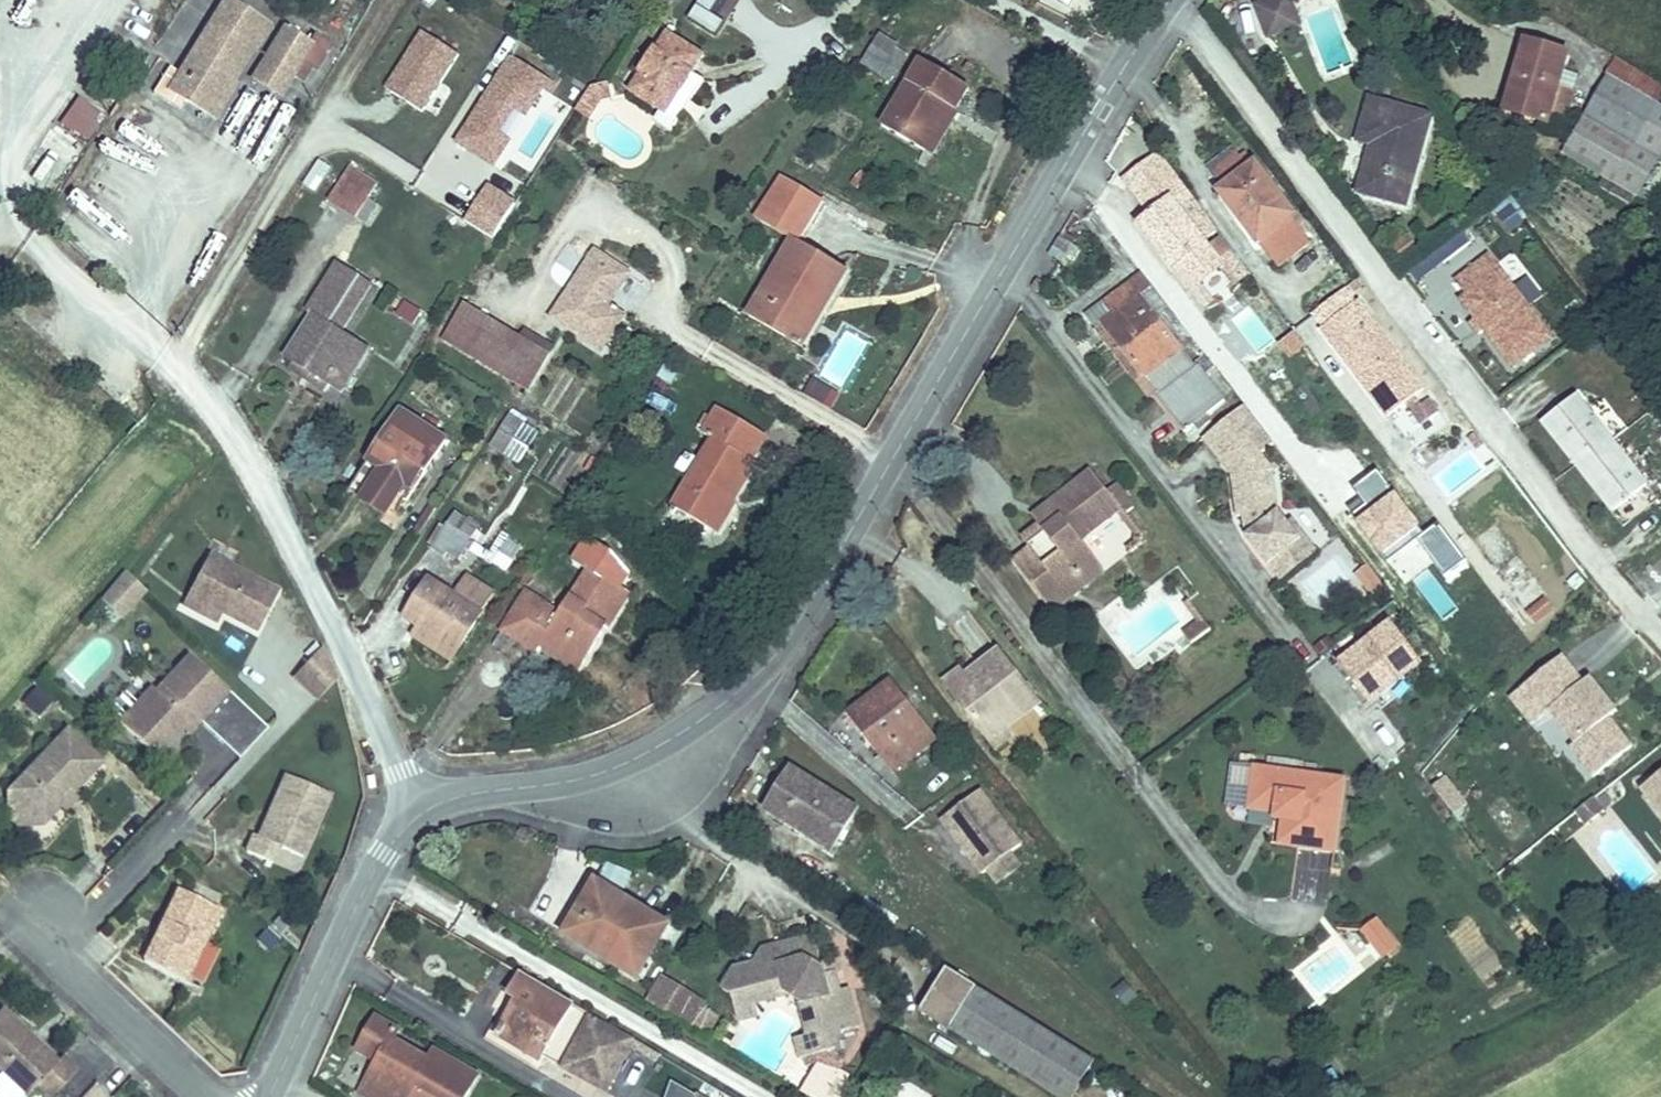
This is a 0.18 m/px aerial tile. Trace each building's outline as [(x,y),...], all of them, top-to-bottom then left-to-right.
[(267,25),(230,3),(226,0),(180,75),(169,68),(154,94),(179,109),(185,99),(215,117),(235,84),(232,82),(267,25)] [(1091,0),(1048,0),(1082,17),(1091,0)] [(1290,0),(1270,0),(1257,5),(1268,36),(1300,24),(1290,0)] [(285,27),(266,59),(293,75),(302,80),(310,66),(315,69),(330,45),(315,36),(311,42),(285,27)] [(415,29),(384,90),(425,111),(456,49),(415,29)] [(671,133),(704,82),(694,75),(706,56),(667,31),(639,74),(640,74),(629,92),(661,112),(654,122),(671,133)] [(878,31),(857,62),(886,82),(908,51),(878,31)] [(1568,55),(1526,42),(1506,112),(1548,124),(1550,118),(1559,87),(1568,55)] [(505,50),(447,137),(494,168),(552,81),(505,50)] [(266,59),(254,78),(280,95),(293,75),(266,59)] [(922,60),(902,93),(882,127),(924,152),(950,107),(956,111),(970,88),(922,60)] [(1618,60),(1608,76),(1656,104),(1660,96),(1660,87),(1618,60)] [(1637,196),(1660,155),(1660,107),(1608,76),(1564,153),(1637,196)] [(577,110),(589,118),(601,100),(610,98),(607,83),(592,87),(577,110)] [(1559,87),(1550,118),(1560,121),(1568,116),(1575,91),(1559,87)] [(90,138),(102,108),(70,96),(59,127),(90,138)] [(1360,141),(1373,145),(1378,146),(1375,158),(1370,157),(1360,192),(1405,205),(1430,117),(1371,101),(1360,141)] [(950,107),(924,152),(932,156),(958,112),(950,107)] [(1378,146),(1373,145),(1370,157),(1375,158),(1378,146)] [(1216,172),(1237,156),(1230,148),(1210,163),(1216,172)] [(1240,218),(1258,242),(1259,242),(1294,215),(1245,152),(1237,157),(1237,156),(1216,172),(1227,186),(1248,212),(1240,218)] [(1141,223),(1156,243),(1163,238),(1199,285),(1223,267),(1201,239),(1216,228),(1159,154),(1126,179),(1152,214),(1141,223)] [(316,191),(331,166),(317,158),(302,183),(316,191)] [(329,200),(367,223),(378,205),(368,199),(377,185),(349,168),(329,200)] [(463,222),(494,238),(515,196),(483,181),(463,222)] [(1220,192),(1240,218),(1248,212),(1227,186),(1220,192)] [(1297,213),(1294,215),(1259,242),(1278,267),(1309,243),(1302,233),(1309,228),(1297,213)] [(1163,238),(1156,243),(1204,307),(1211,302),(1163,238)] [(1220,238),(1208,248),(1223,267),(1235,284),(1248,274),(1220,238)] [(794,240),(749,316),(791,342),(814,303),(825,309),(847,271),(794,240)] [(596,251),(564,299),(553,317),(602,350),(624,316),(608,306),(629,273),(596,251)] [(1551,337),(1488,256),(1458,280),(1469,295),(1463,300),(1513,366),(1551,337)] [(370,350),(341,331),(330,324),(361,277),(339,263),(307,312),(312,315),(285,357),(295,364),(291,370),(324,391),(328,384),(342,393),(370,350)] [(1129,283),(1154,316),(1167,306),(1142,273),(1129,283)] [(330,324),(341,331),(372,284),(361,277),(330,324)] [(1185,433),(1225,401),(1204,375),(1215,367),(1206,355),(1194,367),(1154,316),(1129,283),(1105,301),(1115,314),(1104,323),(1158,393),(1156,395),(1185,433)] [(1326,325),(1353,305),(1343,291),(1316,312),(1326,325)] [(1258,300),(1240,313),(1258,338),(1276,325),(1258,300)] [(1086,316),(1149,399),(1158,393),(1104,323),(1115,314),(1105,301),(1086,316)] [(1358,301),(1353,305),(1326,325),(1340,344),(1335,347),(1361,381),(1367,377),(1372,385),(1367,389),(1388,417),(1424,389),(1358,301)] [(397,313),(414,325),(421,313),(404,302),(397,313)] [(791,342),(802,348),(825,309),(814,303),(791,342)] [(528,389),(549,354),(465,304),(444,339),(528,389)] [(1321,329),(1335,347),(1340,344),(1326,325),(1321,329)] [(549,354),(553,348),(524,331),(520,337),(549,354)] [(803,393),(831,408),(840,391),(812,377),(803,393)] [(1361,381),(1367,389),(1372,385),(1367,377),(1361,381)] [(1577,397),(1543,424),(1613,512),(1647,485),(1577,397)] [(1203,439),(1221,463),(1249,441),(1260,455),(1275,444),(1245,406),(1203,439)] [(1404,439),(1422,427),(1409,407),(1391,418),(1404,439)] [(720,409),(714,419),(706,414),(699,426),(708,431),(705,435),(714,440),(675,508),(713,530),(729,501),(734,504),(757,463),(751,460),(765,435),(720,409)] [(402,412),(369,462),(382,470),(363,500),(385,514),(399,493),(409,500),(447,441),(402,412)] [(492,444),(520,463),(539,434),(511,415),(492,444)] [(1221,463),(1231,476),(1274,470),(1261,455),(1260,455),(1249,441),(1221,463)] [(351,491),(363,500),(382,470),(369,462),(351,491)] [(1246,537),(1280,581),(1314,556),(1288,523),(1279,511),(1274,470),(1231,476),(1237,517),(1249,515),(1251,533),(1246,537)] [(1052,612),(1070,598),(1063,589),(1098,562),(1081,540),(1121,510),(1124,514),(1134,507),(1126,497),(1116,504),(1107,492),(1092,471),(1040,510),(1047,520),(1039,525),(1022,538),(1030,549),(1014,561),(1052,612)] [(1116,504),(1126,497),(1116,485),(1107,492),(1116,504)] [(729,501),(713,530),(718,533),(735,504),(729,501)] [(1047,520),(1040,510),(1032,516),(1039,525),(1047,520)] [(454,515),(432,549),(445,557),(448,552),(459,559),(466,549),(470,552),(475,543),(472,540),(478,531),(454,515)] [(1246,537),(1251,533),(1249,515),(1243,516),(1246,537)] [(1293,519),(1288,523),(1314,556),(1318,552),(1293,519)] [(507,571),(523,543),(500,530),(484,558),(507,571)] [(277,591),(211,556),(190,596),(221,612),(256,631),(277,591)] [(1063,589),(1070,598),(1105,572),(1098,562),(1063,589)] [(1366,563),(1353,572),(1371,598),(1385,588),(1366,563)] [(629,595),(625,592),(589,569),(561,615),(526,593),(502,631),(538,654),(540,650),(546,641),(583,664),(601,634),(597,631),(601,624),(608,629),(629,595)] [(120,619),(146,591),(125,571),(100,600),(120,619)] [(430,580),(423,592),(406,618),(423,629),(458,651),(482,613),(481,613),(493,594),(467,577),(455,596),(430,580)] [(1538,626),(1555,608),(1540,594),(1523,612),(1538,626)] [(216,622),(221,612),(190,596),(185,605),(216,622)] [(1192,644),(1211,630),(1203,620),(1184,634),(1192,644)] [(597,631),(601,634),(606,627),(601,624),(597,631)] [(1391,624),(1339,664),(1369,704),(1422,663),(1391,624)] [(458,651),(423,629),(415,641),(450,663),(458,651)] [(546,641),(540,650),(577,673),(583,664),(546,641)] [(294,677),(319,699),(337,679),(322,647),(294,677)] [(1039,704),(999,652),(966,677),(949,690),(988,742),(1006,729),(1002,725),(1017,713),(1021,717),(1039,704)] [(190,656),(157,691),(152,688),(143,698),(120,723),(156,757),(182,729),(179,727),(191,714),(221,742),(250,712),(190,656)] [(1563,656),(1528,684),(1550,712),(1575,744),(1571,748),(1594,778),(1633,747),(1598,703),(1606,697),(1591,678),(1584,683),(1563,656)] [(949,690),(966,677),(961,671),(944,684),(949,690)] [(21,703),(39,716),(54,695),(36,682),(21,703)] [(890,682),(850,713),(867,735),(876,728),(880,734),(877,736),(887,749),(881,754),(894,770),(934,740),(890,682)] [(1550,712),(1528,684),(1511,698),(1533,726),(1550,712)] [(120,723),(143,698),(129,685),(106,710),(120,723)] [(1598,703),(1610,718),(1617,712),(1606,697),(1598,703)] [(250,712),(221,742),(240,760),(268,729),(250,712)] [(1002,725),(1006,729),(1021,717),(1017,713),(1002,725)] [(199,722),(198,721),(191,714),(179,727),(187,735),(199,722)] [(881,754),(887,749),(877,736),(880,734),(876,728),(867,735),(881,754)] [(42,826),(59,808),(59,796),(67,788),(73,793),(102,762),(68,729),(9,791),(9,815),(21,826),(42,826)] [(1006,729),(988,742),(996,753),(1013,740),(1006,729)] [(1255,767),(1244,766),(1238,808),(1249,809),(1255,767)] [(1345,780),(1255,767),(1249,809),(1276,813),(1284,814),(1280,845),(1335,853),(1345,780)] [(857,811),(792,770),(766,810),(831,851),(857,811)] [(1641,788),(1660,813),(1660,772),(1641,788)] [(280,848),(303,858),(331,795),(286,776),(259,837),(254,835),(247,852),(273,863),(280,848)] [(1433,787),(1454,815),(1466,805),(1445,778),(1433,787)] [(59,796),(59,808),(64,812),(78,798),(73,793),(67,788),(59,796)] [(980,791),(942,820),(983,874),(988,870),(1010,853),(1021,845),(980,791)] [(1587,826),(1605,811),(1594,798),(1576,812),(1587,826)] [(1010,853),(988,870),(998,883),(1020,866),(1010,853)] [(596,882),(583,903),(588,907),(570,937),(637,978),(668,926),(596,882)] [(186,983),(220,910),(178,890),(143,962),(186,983)] [(564,934),(570,937),(588,907),(583,903),(564,934)] [(1385,932),(1377,920),(1363,931),(1372,942),(1385,932)] [(1397,947),(1385,932),(1372,942),(1383,957),(1397,947)] [(858,1028),(848,989),(839,991),(834,972),(824,975),(814,937),(782,945),(779,951),(769,953),(763,950),(755,964),(757,973),(747,976),(736,969),(724,990),(732,995),(739,1021),(758,1016),(755,1004),(788,995),(800,1003),(809,1036),(796,1039),(801,1059),(805,1058),(807,1066),(835,1059),(833,1051),(840,1038),(839,1033),(858,1028)] [(779,951),(782,945),(763,950),(769,953),(779,951)] [(824,975),(834,972),(842,970),(840,959),(821,964),(824,975)] [(755,964),(736,969),(747,976),(757,973),(755,964)] [(948,969),(921,1011),(1059,1096),(1073,1096),(1095,1061),(948,969)] [(573,1003),(523,973),(510,995),(518,1000),(498,1035),(540,1060),(573,1003)] [(662,977),(648,1001),(685,1022),(699,999),(662,977)] [(705,1002),(699,999),(685,1022),(691,1026),(705,1002)] [(77,1071),(62,1057),(59,1061),(2,1009),(0,1011),(0,1072),(27,1096),(37,1086),(49,1096),(53,1096),(77,1071)] [(605,1024),(591,1016),(563,1067),(577,1075),(605,1024)] [(415,1086),(435,1096),(466,1096),(478,1076),(434,1050),(428,1061),(393,1041),(399,1030),(376,1017),(357,1050),(378,1062),(361,1093),(369,1096),(409,1096),(415,1086)] [(634,1040),(605,1024),(577,1075),(606,1090),(634,1040)] [(697,1096),(672,1081),(666,1096),(697,1096)] [(409,1096),(435,1096),(415,1086),(409,1096)]
